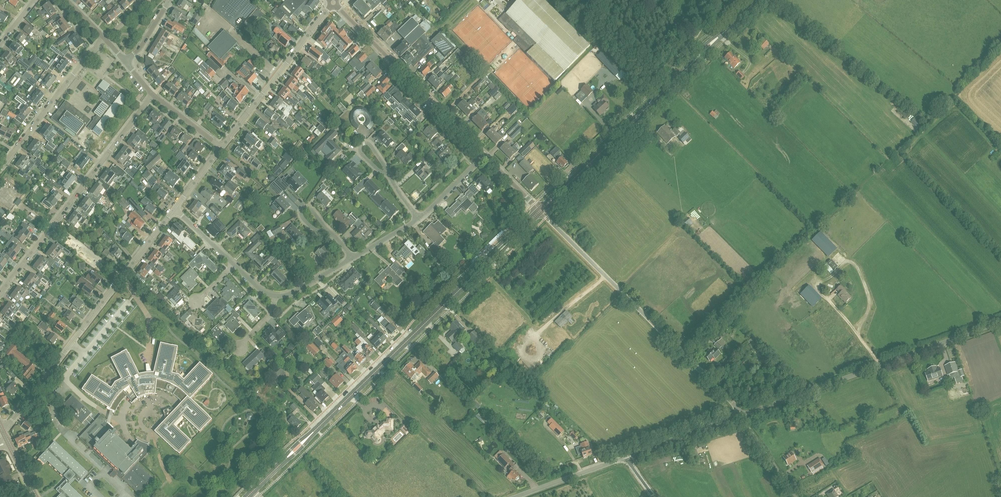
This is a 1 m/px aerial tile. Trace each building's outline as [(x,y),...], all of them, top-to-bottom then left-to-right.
[(92,0),(91,0),(86,5),(90,10),(96,4),(92,0)] [(125,0),(124,0),(120,4),(125,10),(130,6),(125,0)] [(192,5),(188,2),(183,0),(181,0),(178,6),(184,10),(187,5),(191,7),(192,5)] [(213,9),(237,29),(238,31),(240,28),(244,24),(246,21),(248,19),(249,18),(257,9),(249,2),(250,0),(218,0),(213,9)] [(302,12),(287,0),(279,9),(290,19),(294,14),(299,17),(302,12)] [(287,0),(302,12),(309,17),(313,11),(320,2),(317,0),(288,0),(287,0)] [(360,1),(353,8),(364,19),(371,12),(377,7),(376,7),(378,5),(373,1),(371,2),(370,1),(371,0),(360,0),(360,1)] [(590,46),(544,0),(519,0),(512,8),(506,14),(505,15),(500,19),(499,20),(511,32),(512,30),(521,39),(518,42),(519,43),(528,53),(527,54),(554,82),(590,46)] [(46,12),(52,8),(48,3),(43,7),(46,12)] [(117,7),(114,9),(112,11),(117,17),(122,13),(117,7)] [(272,12),(275,13),(274,15),(281,20),(285,15),(278,9),(276,7),(272,12)] [(52,8),(46,12),(47,13),(48,14),(50,17),(56,13),(52,8)] [(248,19),(252,22),(255,19),(261,12),(257,9),(249,18),(248,19)] [(101,19),(103,16),(99,14),(96,12),(94,10),(93,12),(95,14),(98,16),(101,19)] [(182,14),(175,10),(173,13),(172,12),(170,16),(175,19),(174,21),(178,23),(180,20),(179,20),(181,17),(186,20),(187,18),(182,14)] [(4,23),(8,17),(1,12),(0,11),(0,20),(4,23)] [(112,11),(107,15),(112,21),(117,17),(112,11)] [(188,15),(198,21),(201,17),(195,13),(194,15),(189,12),(188,15)] [(112,21),(107,15),(102,19),(108,25),(112,21)] [(198,21),(188,15),(187,16),(188,17),(187,18),(191,21),(190,22),(195,26),(198,21)] [(60,28),(66,24),(62,19),(58,22),(57,21),(52,24),(54,27),(58,24),(60,28)] [(412,19),(405,26),(418,40),(411,46),(411,47),(426,33),(412,19)] [(182,33),(185,28),(174,21),(173,24),(168,21),(165,27),(172,31),(174,28),(182,33)] [(283,21),(279,27),(283,29),(284,28),(294,36),(298,30),(292,26),(291,27),(287,24),(283,21)] [(382,38),(391,29),(390,28),(393,24),(389,21),(385,24),(387,26),(385,28),(385,27),(378,34),(382,38)] [(275,23),(273,25),(277,28),(274,32),(276,34),(275,37),(274,38),(285,47),(291,40),(290,40),(285,36),(286,35),(281,32),(283,29),(279,27),(275,23)] [(317,42),(326,49),(323,51),(324,51),(330,58),(334,62),(343,53),(348,48),(353,43),(349,39),(347,37),(347,36),(346,35),(345,34),(346,33),(343,31),(342,31),(340,29),(338,32),(335,29),(336,28),(329,23),(328,25),(327,25),(325,28),(325,29),(321,34),(322,34),(322,35),(320,37),(320,38),(317,42)] [(66,24),(60,28),(58,30),(60,33),(59,34),(61,36),(66,33),(65,32),(70,29),(66,24)] [(391,29),(382,38),(386,42),(393,35),(392,35),(400,27),(396,24),(391,29)] [(42,35),(39,32),(34,27),(32,29),(27,25),(23,31),(29,36),(32,33),(36,36),(39,38),(42,35)] [(418,40),(405,26),(404,25),(397,32),(404,40),(394,50),(400,57),(411,47),(411,46),(418,40)] [(159,36),(171,43),(173,41),(169,39),(168,38),(170,35),(163,30),(159,36)] [(221,61),(228,53),(238,43),(225,31),(211,44),(208,48),(211,52),(220,60),(221,61)] [(411,47),(400,57),(402,59),(407,64),(407,65),(408,67),(409,67),(410,66),(412,64),(414,67),(422,59),(434,47),(444,58),(456,47),(441,31),(441,32),(438,34),(428,44),(427,42),(426,43),(421,38),(411,47)] [(73,44),(80,39),(76,34),(73,36),(70,32),(56,43),(58,46),(66,40),(68,43),(71,41),(73,44)] [(28,42),(30,39),(25,35),(24,37),(20,34),(16,40),(21,44),(24,39),(28,42)] [(159,36),(156,42),(163,46),(165,43),(167,44),(170,46),(171,43),(159,36)] [(73,44),(69,47),(71,50),(74,48),(75,50),(84,44),(80,39),(73,44)] [(180,39),(176,46),(182,49),(186,42),(180,39)] [(277,53),(280,49),(276,46),(277,45),(270,40),(268,42),(270,44),(268,46),(270,47),(268,50),(271,52),(273,50),(277,53)] [(768,44),(764,40),(759,45),(763,49),(768,44)] [(65,56),(61,53),(52,46),(53,45),(49,42),(47,44),(50,46),(49,48),(59,55),(56,58),(60,61),(58,63),(65,69),(68,64),(62,59),(65,56)] [(163,46),(156,42),(152,47),(159,52),(163,46)] [(18,56),(21,53),(22,50),(24,49),(17,43),(16,45),(13,43),(9,48),(15,53),(18,56)] [(343,53),(340,56),(344,60),(349,56),(352,58),(359,50),(358,49),(359,49),(357,46),(356,47),(355,46),(351,50),(348,48),(343,53)] [(152,47),(149,53),(156,57),(158,54),(160,55),(163,57),(164,55),(161,53),(159,52),(152,47)] [(309,52),(308,53),(309,54),(318,61),(321,58),(326,62),(330,58),(324,51),(323,51),(320,48),(317,51),(313,48),(312,49),(311,48),(308,51),(309,52)] [(461,58),(464,55),(463,54),(462,54),(458,49),(456,51),(461,57),(461,58)] [(61,53),(65,56),(71,61),(73,58),(67,53),(68,52),(65,50),(61,53)] [(11,65),(13,62),(15,64),(17,61),(13,58),(13,57),(6,52),(1,58),(9,63),(11,65)] [(220,60),(211,52),(207,56),(221,69),(224,66),(219,61),(220,60)] [(228,53),(221,61),(220,61),(224,64),(232,56),(228,53)] [(730,53),(724,58),(730,63),(729,64),(731,66),(734,69),(740,62),(737,59),(736,57),(735,58),(730,53)] [(351,62),(359,70),(365,64),(363,62),(367,58),(363,54),(357,59),(356,57),(351,62)] [(25,64),(29,67),(36,58),(34,56),(32,55),(28,61),(26,60),(24,63),(25,64)] [(145,63),(148,66),(149,65),(151,67),(157,61),(153,60),(146,56),(145,63)] [(316,65),(314,64),(305,57),(301,62),(307,67),(307,68),(311,71),(316,65)] [(607,63),(610,66),(617,74),(615,76),(619,80),(625,75),(611,59),(607,63)] [(205,73),(210,68),(202,60),(197,65),(205,73)] [(246,81),(251,85),(257,78),(252,73),(252,74),(251,72),(250,72),(252,70),(253,71),(257,66),(250,60),(247,64),(248,65),(244,69),(242,66),(236,73),(238,74),(246,81)] [(51,66),(49,69),(52,72),(54,69),(61,74),(65,69),(58,63),(54,61),(55,61),(51,65),(50,66),(51,66)] [(433,65),(429,62),(425,66),(425,65),(421,68),(422,69),(419,72),(424,78),(431,71),(429,69),(433,65)] [(366,78),(377,68),(372,63),(366,68),(370,72),(368,74),(367,73),(364,76),(366,78)] [(151,76),(157,71),(159,69),(157,66),(154,68),(153,66),(147,71),(151,76)] [(295,71),(306,80),(308,78),(302,74),(304,72),(298,67),(295,71)] [(210,68),(205,73),(210,78),(215,73),(210,68)] [(360,90),(361,91),(358,95),(360,97),(364,93),(369,88),(371,86),(368,83),(369,82),(368,80),(371,77),(371,76),(373,74),(376,78),(382,73),(377,68),(366,78),(363,81),(366,84),(360,90)] [(43,74),(41,76),(52,85),(56,80),(50,75),(52,72),(49,69),(46,72),(45,71),(43,74)] [(157,71),(151,76),(155,81),(166,72),(164,70),(161,73),(162,73),(160,74),(157,71)] [(306,80),(295,71),(292,75),(298,80),(299,78),(305,82),(306,80)] [(745,76),(739,71),(736,74),(741,80),(745,76)] [(166,72),(155,81),(160,86),(166,81),(164,79),(166,77),(165,77),(168,74),(166,72)] [(433,85),(444,75),(441,72),(438,76),(440,78),(438,79),(434,75),(428,81),(433,85)] [(454,72),(451,74),(447,78),(449,80),(454,76),(456,74),(455,73),(454,72)] [(359,73),(353,79),(351,80),(349,83),(351,85),(354,83),(362,76),(359,73)] [(19,78),(15,75),(8,83),(12,87),(19,78)] [(25,81),(27,82),(33,87),(35,85),(29,80),(29,79),(27,78),(23,75),(20,79),(22,81),(25,81)] [(446,77),(444,75),(433,85),(437,90),(443,84),(440,82),(442,80),(443,80),(446,77)] [(52,85),(41,76),(39,79),(42,81),(43,80),(44,81),(42,85),(49,90),(52,85)] [(390,86),(388,83),(390,81),(386,76),(384,78),(383,78),(380,81),(381,83),(377,87),(383,93),(390,86)] [(488,79),(487,79),(485,76),(480,81),(477,84),(473,88),(475,91),(480,87),(483,84),(486,80),(488,79)] [(289,82),(299,90),(302,85),(292,78),(289,82)] [(99,100),(102,102),(94,113),(97,116),(87,128),(99,137),(127,99),(103,81),(96,89),(103,95),(99,100)] [(245,96),(248,91),(241,86),(240,85),(239,86),(234,82),(232,85),(245,96)] [(299,90),(289,82),(286,86),(292,91),(293,89),(297,92),(299,90)] [(311,85),(316,90),(319,88),(313,82),(311,85)] [(169,93),(174,87),(169,83),(164,89),(169,93)] [(450,84),(446,87),(440,93),(445,98),(451,92),(449,90),(452,87),(450,84)] [(245,96),(232,85),(230,88),(235,92),(233,93),(236,96),(237,94),(243,100),(245,96)] [(581,91),(587,97),(593,91),(587,85),(581,91)] [(397,108),(405,100),(402,97),(403,97),(397,86),(390,94),(388,92),(384,96),(392,105),(390,107),(394,111),(392,112),(393,112),(397,108)] [(179,91),(174,87),(169,93),(174,97),(179,91)] [(291,99),(296,103),(298,100),(290,94),(291,92),(284,87),(284,88),(283,87),(281,90),(282,90),(281,92),(291,99)] [(493,90),(489,94),(491,97),(498,90),(496,87),(493,90)] [(30,93),(40,101),(44,96),(37,91),(38,90),(34,88),(32,90),(30,93)] [(372,92),(369,88),(364,93),(367,97),(372,92)] [(236,96),(233,93),(233,94),(230,91),(227,89),(225,91),(228,93),(228,94),(232,97),(239,103),(242,100),(242,101),(243,100),(237,94),(236,96)] [(223,100),(228,104),(227,106),(234,111),(239,105),(232,100),(226,96),(227,95),(225,93),(223,91),(218,96),(223,100)] [(291,99),(281,92),(280,93),(280,92),(278,95),(279,95),(278,96),(285,100),(288,103),(291,102),(294,105),(296,103),(291,99)] [(501,96),(497,92),(492,96),(496,100),(501,96)] [(40,101),(30,93),(29,95),(32,98),(30,100),(29,100),(29,101),(36,106),(37,105),(38,106),(40,104),(38,103),(40,101)] [(187,97),(182,93),(177,99),(182,103),(187,97)] [(17,96),(25,102),(27,100),(21,95),(19,94),(18,95),(17,96)] [(608,107),(604,103),(608,99),(603,95),(599,98),(602,101),(598,104),(597,104),(596,103),(595,104),(596,105),(596,106),(593,109),(600,116),(603,113),(602,112),(608,107)] [(25,102),(17,96),(15,99),(23,105),(25,102)] [(189,99),(187,97),(182,103),(187,107),(191,101),(189,99)] [(288,113),(289,112),(291,108),(277,97),(274,102),(285,110),(288,113)] [(405,100),(397,108),(400,111),(398,113),(402,117),(401,118),(405,114),(413,106),(406,99),(407,98),(405,100)] [(463,112),(474,101),(472,99),(469,103),(467,105),(464,101),(458,107),(463,112)] [(66,101),(55,115),(54,114),(51,119),(64,129),(66,127),(78,137),(91,120),(66,101)] [(285,110),(274,102),(273,101),(271,104),(272,104),(271,106),(277,110),(278,109),(280,111),(284,113),(283,114),(287,117),(290,114),(288,113),(285,110)] [(474,101),(463,112),(468,117),(474,111),(470,107),(472,106),(476,103),(474,101)] [(337,106),(344,113),(347,110),(340,103),(337,106)] [(415,104),(413,106),(405,114),(409,118),(407,120),(410,123),(409,125),(413,121),(415,123),(418,120),(416,118),(422,112),(422,111),(421,112),(414,105),(415,104)] [(205,109),(207,110),(210,113),(212,114),(216,117),(213,122),(221,128),(226,121),(212,110),(213,108),(211,105),(209,107),(208,106),(205,109)] [(511,115),(518,109),(513,105),(507,111),(511,115)] [(24,106),(20,111),(28,117),(31,112),(24,106)] [(356,129),(357,129),(360,124),(359,124),(358,123),(357,122),(357,121),(357,120),(357,119),(357,118),(357,117),(358,116),(359,115),(360,115),(361,114),(362,114),(363,115),(364,115),(365,116),(366,117),(367,118),(367,119),(367,120),(368,120),(368,121),(367,122),(374,124),(374,122),(374,120),(374,118),(373,116),(372,114),(371,113),(369,111),(366,109),(364,108),(361,108),(358,108),(355,109),(353,111),(351,113),(350,116),(350,119),(351,122),(352,125),(353,126),(353,127),(354,127),(355,128),(356,129)] [(271,120),(272,119),(272,118),(276,121),(276,120),(281,125),(280,126),(283,128),(284,126),(287,129),(289,127),(279,118),(268,109),(264,114),(271,120)] [(28,117),(20,111),(14,119),(18,122),(20,119),(24,122),(28,117)] [(159,125),(159,124),(162,120),(159,118),(161,117),(154,111),(150,116),(153,119),(151,122),(154,124),(151,129),(155,131),(159,125)] [(718,117),(716,115),(713,111),(709,114),(713,118),(715,120),(718,117)] [(491,113),(483,120),(484,122),(486,120),(489,117),(492,115),(491,113)] [(483,120),(481,118),(478,115),(472,121),(477,126),(483,120)] [(292,127),(295,124),(288,117),(285,121),(292,127)] [(18,122),(14,119),(12,121),(20,127),(22,124),(18,122)] [(264,129),(270,133),(272,135),(276,131),(273,129),(268,124),(261,119),(256,125),(263,131),(264,129)] [(166,121),(161,127),(160,126),(154,133),(159,136),(164,129),(167,131),(172,125),(170,123),(170,122),(168,120),(167,121),(166,121)] [(484,122),(483,120),(477,126),(482,131),(488,125),(484,122)] [(43,129),(50,134),(53,137),(55,135),(51,132),(53,130),(57,132),(57,131),(63,136),(65,134),(54,125),(52,128),(47,124),(43,129)] [(320,125),(317,129),(322,133),(325,129),(320,125)] [(318,138),(322,133),(317,129),(316,128),(314,126),(309,131),(318,138)] [(431,140),(438,133),(434,129),(433,130),(430,126),(423,133),(431,140)] [(491,140),(497,134),(495,132),(497,129),(495,126),(486,135),(491,140)] [(679,126),(676,128),(675,128),(671,132),(664,126),(657,133),(668,144),(676,136),(677,136),(680,133),(683,130),(679,126)] [(9,127),(8,130),(3,138),(9,141),(13,134),(14,135),(15,131),(9,127)] [(510,136),(515,130),(513,127),(507,133),(510,136)] [(515,130),(510,136),(509,136),(513,139),(522,130),(519,127),(515,130)] [(177,139),(182,133),(176,128),(172,133),(170,132),(166,136),(169,140),(172,136),(177,139)] [(50,134),(43,129),(39,134),(46,139),(45,140),(49,143),(49,142),(52,144),(54,141),(51,140),(53,137),(50,134)] [(314,156),(317,153),(318,154),(321,150),(327,156),(325,158),(330,162),(341,150),(332,140),(338,134),(333,129),(311,152),(314,156)] [(141,136),(145,140),(147,136),(139,130),(137,133),(140,135),(141,137),(141,136)] [(388,147),(393,141),(383,131),(377,138),(381,142),(381,141),(388,147)] [(683,143),(683,142),(686,145),(690,141),(688,138),(689,137),(685,133),(679,138),(683,143)] [(161,143),(166,136),(163,134),(160,138),(159,137),(157,140),(161,143)] [(254,145),(254,146),(258,149),(257,148),(261,144),(262,145),(263,143),(257,138),(256,139),(250,134),(246,138),(246,139),(247,139),(254,145)] [(497,134),(491,140),(496,145),(505,136),(503,134),(500,137),(497,134)] [(134,135),(131,139),(138,145),(140,142),(143,145),(146,141),(145,140),(141,136),(141,137),(140,135),(138,138),(134,135)] [(183,154),(185,151),(188,147),(187,145),(191,140),(185,135),(180,141),(185,144),(180,150),(183,154)] [(316,137),(312,135),(307,141),(311,144),(316,137)] [(277,141),(273,138),(269,143),(273,147),(277,141)] [(131,139),(127,144),(134,149),(136,150),(135,150),(138,152),(137,153),(142,157),(144,154),(139,151),(140,150),(137,148),(136,147),(138,145),(131,139)] [(247,139),(246,139),(243,143),(245,145),(243,148),(251,155),(254,150),(252,148),(254,146),(254,145),(247,139)] [(41,153),(42,154),(45,151),(41,149),(43,146),(35,140),(31,145),(41,153)] [(80,160),(86,165),(90,160),(87,158),(88,155),(85,153),(87,150),(77,143),(74,141),(72,143),(75,145),(83,151),(81,154),(83,155),(80,160)] [(505,154),(511,148),(509,146),(512,143),(509,141),(500,149),(505,154)] [(52,144),(49,142),(49,143),(47,145),(53,150),(55,151),(56,148),(55,147),(52,144)] [(535,146),(530,142),(523,149),(527,154),(535,146)] [(201,153),(205,148),(199,143),(195,148),(191,144),(189,146),(197,153),(198,151),(201,153)] [(402,151),(406,147),(402,144),(396,150),(399,153),(397,156),(401,160),(402,160),(407,165),(412,160),(414,157),(410,153),(407,156),(402,151)] [(41,153),(31,145),(27,150),(34,155),(33,156),(37,158),(35,160),(41,165),(43,163),(37,158),(41,153)] [(125,147),(122,151),(132,158),(133,156),(135,157),(136,157),(135,156),(136,154),(134,153),(125,147)] [(443,161),(451,152),(445,147),(437,155),(443,161)] [(550,153),(555,158),(558,161),(556,162),(560,166),(561,166),(563,168),(568,164),(565,161),(559,154),(561,152),(556,147),(550,153)] [(247,161),(250,157),(245,153),(239,148),(234,153),(241,158),(242,157),(245,159),(244,159),(246,161),(247,160),(247,161)] [(511,148),(505,154),(510,159),(519,151),(517,148),(514,151),(511,148)] [(194,161),(198,156),(193,152),(189,149),(187,152),(191,154),(189,157),(194,161)] [(122,151),(119,155),(127,162),(131,165),(131,164),(132,162),(130,161),(132,158),(122,151)] [(184,161),(178,170),(177,170),(184,175),(191,166),(188,164),(190,162),(180,152),(182,155),(180,158),(184,161)] [(283,157),(288,161),(292,156),(287,152),(283,157)] [(160,156),(158,154),(157,153),(152,159),(155,161),(153,163),(154,163),(153,164),(154,165),(158,161),(157,159),(160,156)] [(62,162),(69,167),(71,164),(59,155),(57,158),(61,161),(62,162)] [(116,156),(115,159),(116,160),(115,160),(123,165),(124,166),(125,164),(125,165),(127,162),(119,155),(117,157),(116,156)] [(516,160),(520,164),(519,165),(528,174),(534,169),(525,159),(521,155),(516,160)] [(30,160),(29,161),(23,156),(19,161),(29,169),(32,165),(33,166),(34,164),(33,163),(30,160)] [(86,165),(80,160),(79,160),(76,157),(74,160),(78,162),(76,165),(74,167),(77,170),(79,167),(82,170),(86,165)] [(151,160),(149,162),(144,166),(148,170),(152,166),(154,165),(153,164),(154,163),(153,163),(155,161),(152,159),(151,160)] [(263,166),(260,164),(261,164),(255,159),(251,164),(257,168),(258,168),(260,169),(263,166)] [(29,169),(19,161),(15,166),(22,171),(21,171),(25,174),(23,176),(29,181),(31,178),(25,174),(27,171),(29,169)] [(62,162),(61,161),(59,164),(60,165),(67,170),(69,167),(62,162)] [(354,182),(361,175),(362,174),(355,166),(356,165),(352,161),(343,171),(354,182)] [(223,166),(222,168),(234,178),(236,175),(232,172),(230,171),(232,167),(228,164),(227,166),(225,164),(223,166)] [(427,177),(431,173),(428,170),(428,169),(423,164),(415,172),(420,177),(424,174),(427,177)] [(277,177),(283,171),(278,165),(272,172),(277,177)] [(104,174),(112,180),(113,181),(116,177),(115,177),(116,175),(119,178),(124,171),(117,166),(112,172),(108,169),(104,174)] [(162,168),(160,170),(177,183),(180,179),(171,171),(169,173),(163,168),(163,169),(162,168)] [(234,178),(222,168),(220,169),(220,170),(219,172),(227,179),(231,182),(234,178)] [(248,176),(246,174),(247,173),(240,168),(236,172),(243,178),(245,179),(248,176)] [(177,183),(160,170),(159,169),(157,171),(160,173),(159,174),(165,178),(164,180),(173,188),(177,183)] [(62,177),(72,184),(75,179),(70,175),(71,173),(68,170),(62,177)] [(153,177),(149,174),(147,171),(142,176),(145,178),(148,181),(147,182),(152,187),(157,181),(153,177)] [(112,180),(104,174),(101,179),(105,182),(103,184),(109,189),(111,187),(108,185),(112,180)] [(531,190),(538,184),(529,175),(523,182),(531,190)] [(72,184),(62,177),(61,176),(59,178),(63,181),(60,186),(67,191),(72,184)] [(287,178),(285,179),(284,178),(280,182),(278,179),(278,178),(274,182),(284,192),(284,191),(282,189),(285,187),(287,189),(290,186),(296,192),(303,184),(295,176),(291,179),(288,176),(287,178)] [(486,192),(494,186),(491,183),(490,184),(483,176),(476,182),(486,192)] [(210,183),(217,189),(215,192),(220,195),(224,190),(223,189),(225,187),(214,178),(210,183)] [(376,202),(382,197),(379,194),(378,194),(377,193),(379,191),(375,187),(376,186),(370,180),(367,183),(364,180),(359,185),(363,189),(365,188),(372,195),(374,193),(375,194),(375,195),(376,196),(374,199),(375,201),(376,202)] [(229,182),(227,185),(235,191),(238,187),(234,183),(232,185),(229,182)] [(97,183),(93,188),(101,194),(105,189),(107,191),(109,189),(103,184),(101,187),(97,183)] [(158,193),(157,195),(164,200),(168,194),(162,189),(162,188),(156,184),(153,189),(158,193)] [(326,207),(332,201),(334,199),(326,192),(329,189),(328,187),(327,188),(323,184),(321,187),(322,188),(318,193),(320,195),(317,198),(326,207)] [(235,191),(227,185),(224,189),(232,195),(235,191)] [(279,195),(283,191),(278,185),(274,189),(279,195)] [(473,195),(474,196),(478,191),(472,185),(468,189),(469,190),(473,195)] [(101,194),(93,188),(90,193),(94,196),(92,199),(98,203),(100,201),(97,199),(101,194)] [(215,195),(206,188),(201,194),(210,201),(215,195)] [(51,197),(58,202),(62,197),(58,194),(59,193),(53,189),(51,192),(53,194),(51,197)] [(469,190),(465,194),(465,195),(462,198),(460,196),(455,201),(456,202),(449,209),(448,208),(445,211),(452,218),(454,216),(456,215),(454,212),(461,205),(462,207),(462,208),(466,211),(470,208),(474,211),(478,207),(474,203),(473,204),(470,201),(470,200),(469,199),(473,195),(469,190)] [(283,214),(291,206),(281,196),(274,203),(280,208),(278,210),(283,214)] [(58,202),(51,197),(49,200),(47,199),(45,199),(42,203),(51,210),(54,206),(54,207),(58,202)] [(384,200),(382,197),(376,202),(377,203),(380,204),(381,203),(382,205),(380,207),(392,218),(399,211),(393,205),(394,204),(392,206),(387,200),(385,202),(384,200)] [(86,198),(82,203),(90,208),(93,203),(96,205),(98,203),(92,199),(90,201),(86,198)] [(130,205),(123,198),(118,202),(125,209),(130,205)] [(138,213),(142,210),(132,198),(128,202),(138,213)] [(147,208),(145,210),(152,215),(157,209),(150,204),(152,203),(146,198),(141,203),(147,208)] [(196,201),(192,205),(203,213),(205,210),(204,210),(206,208),(202,206),(196,201)] [(90,208),(82,203),(78,208),(83,211),(81,213),(87,217),(89,219),(91,217),(88,215),(92,210),(90,208)] [(192,205),(189,210),(195,215),(199,218),(203,213),(192,205)] [(221,212),(214,205),(211,208),(218,216),(221,212)] [(354,224),(359,219),(352,213),(346,218),(339,211),(334,216),(344,226),(346,223),(348,225),(349,224),(351,227),(350,227),(351,227),(354,224)] [(71,217),(79,223),(81,225),(83,224),(85,221),(85,220),(87,217),(81,213),(79,215),(75,212),(71,217)] [(137,224),(140,220),(141,219),(133,212),(129,217),(135,222),(137,224)] [(79,223),(71,217),(67,222),(71,225),(70,227),(75,231),(77,229),(75,228),(79,223)] [(691,221),(688,217),(682,223),(685,226),(691,221)] [(359,219),(354,224),(357,228),(357,229),(352,234),(358,241),(363,236),(363,237),(364,236),(363,235),(365,233),(368,236),(373,232),(364,222),(363,223),(359,219)] [(137,224),(135,222),(133,224),(140,230),(145,224),(140,220),(137,224)] [(219,220),(213,224),(220,232),(225,227),(219,220)] [(244,239),(251,232),(240,221),(228,233),(232,237),(238,232),(244,239)] [(117,227),(121,231),(120,233),(125,236),(122,239),(129,244),(134,238),(127,233),(128,232),(123,228),(125,226),(120,222),(117,227)] [(435,242),(446,230),(438,222),(434,226),(432,224),(424,232),(435,242)] [(174,226),(171,229),(176,234),(174,236),(181,243),(183,242),(191,250),(196,245),(187,237),(185,238),(182,236),(184,234),(183,233),(184,231),(177,223),(176,224),(175,224),(174,224),(174,225),(173,226),(174,226)] [(286,231),(291,236),(297,242),(298,241),(303,236),(293,225),(286,231)] [(214,237),(219,233),(212,226),(208,230),(214,237)] [(282,231),(279,226),(271,230),(274,236),(282,231)] [(17,232),(19,233),(26,239),(30,234),(25,231),(23,228),(22,229),(20,228),(17,232)] [(108,241),(111,238),(106,232),(103,235),(108,241)] [(26,239),(19,233),(17,236),(14,233),(12,236),(8,233),(6,235),(11,239),(13,237),(22,244),(26,239)] [(253,262),(259,256),(256,254),(255,256),(252,253),(262,244),(259,240),(262,237),(258,233),(250,241),(254,244),(245,253),(253,262)] [(826,253),(828,256),(836,249),(833,246),(820,233),(813,240),(826,253)] [(162,241),(169,246),(172,242),(173,243),(175,240),(171,238),(170,239),(166,237),(162,241)] [(169,246),(162,241),(159,246),(162,249),(161,251),(164,254),(167,251),(166,250),(169,246)] [(416,256),(419,253),(423,256),(427,253),(420,245),(419,245),(420,246),(416,249),(409,242),(399,252),(397,250),(392,255),(397,260),(401,255),(406,260),(412,253),(416,256)] [(13,244),(9,249),(17,255),(21,250),(13,244)] [(53,244),(49,249),(56,255),(57,255),(58,256),(62,250),(68,254),(70,252),(65,248),(62,247),(60,249),(53,244)] [(442,251),(434,244),(430,249),(437,256),(442,251)] [(114,258),(115,257),(118,259),(122,253),(117,248),(117,247),(114,245),(112,248),(115,250),(112,254),(106,250),(102,254),(107,258),(109,255),(114,258)] [(330,259),(334,255),(325,246),(321,250),(320,249),(316,254),(324,262),(328,258),(330,259)] [(17,255),(9,249),(7,253),(4,251),(2,254),(5,256),(6,255),(13,260),(17,255)] [(56,255),(49,249),(45,254),(55,261),(53,264),(59,268),(60,265),(58,263),(60,261),(55,257),(56,255)] [(164,254),(161,251),(159,253),(156,250),(152,255),(158,260),(161,256),(162,257),(164,254)] [(192,268),(193,269),(195,267),(199,270),(205,264),(214,273),(219,269),(201,252),(189,265),(192,268)] [(262,253),(259,256),(253,262),(262,270),(271,261),(274,265),(275,264),(278,261),(282,257),(279,253),(275,257),(272,254),(264,261),(261,258),(264,255),(262,253)] [(158,260),(152,255),(148,260),(152,263),(150,265),(154,268),(156,265),(155,264),(158,260)] [(38,260),(36,262),(44,268),(46,265),(50,268),(51,266),(57,270),(59,268),(53,264),(52,265),(51,263),(47,260),(45,262),(40,257),(40,258),(39,257),(37,259),(37,260),(38,260)] [(838,267),(831,260),(827,264),(834,271),(838,267)] [(278,261),(275,264),(277,265),(272,270),(275,272),(272,275),(282,285),(284,282),(286,284),(289,282),(277,270),(282,265),(278,261)] [(44,268),(36,262),(35,265),(34,264),(33,264),(32,266),(32,267),(32,268),(40,273),(43,275),(44,273),(41,271),(44,268)] [(402,271),(401,271),(404,273),(405,271),(395,262),(393,264),(394,265),(394,264),(402,271)] [(145,264),(141,269),(148,274),(151,270),(151,271),(154,268),(150,265),(149,267),(145,264)] [(394,264),(394,265),(390,268),(389,267),(385,271),(383,269),(379,273),(381,275),(375,280),(381,287),(385,283),(382,281),(389,274),(394,279),(392,281),(394,283),(395,283),(398,286),(403,281),(397,275),(401,271),(402,271),(394,264)] [(193,269),(192,268),(182,279),(184,281),(188,285),(186,287),(190,291),(197,284),(194,281),(199,276),(193,269)] [(148,274),(141,269),(137,274),(141,277),(140,278),(143,281),(145,278),(148,274)] [(341,280),(338,284),(345,291),(349,288),(350,288),(351,289),(352,288),(353,288),(353,287),(353,286),(353,285),(353,284),(354,283),(358,280),(358,279),(361,276),(354,269),(341,281),(341,280)] [(27,279),(34,284),(37,281),(38,282),(40,280),(38,279),(31,274),(27,279)] [(85,279),(91,284),(93,281),(98,285),(100,282),(101,282),(103,279),(100,277),(99,278),(94,274),(92,276),(89,274),(85,279)] [(91,284),(85,279),(82,277),(78,282),(84,287),(82,290),(87,294),(86,294),(90,297),(92,294),(91,293),(93,290),(89,287),(91,284)] [(845,303),(851,298),(844,290),(845,290),(841,285),(838,287),(830,278),(823,285),(831,294),(837,289),(840,293),(838,295),(841,298),(845,303)] [(32,287),(34,284),(27,279),(25,280),(24,280),(22,283),(23,283),(23,284),(29,288),(27,290),(31,293),(33,291),(35,289),(32,287)] [(167,297),(176,306),(183,299),(179,294),(180,293),(180,292),(179,293),(179,292),(182,289),(174,281),(171,284),(175,289),(167,297)] [(228,301),(231,298),(233,295),(237,298),(238,297),(241,299),(244,296),(241,294),(242,293),(230,281),(227,284),(228,285),(223,290),(225,292),(222,295),(228,301)] [(21,297),(23,299),(23,298),(24,298),(25,296),(25,295),(26,294),(26,295),(27,293),(18,287),(17,286),(16,286),(15,288),(15,289),(16,290),(14,292),(21,297)] [(49,292),(55,297),(57,293),(55,291),(57,288),(54,286),(49,292)] [(21,297),(14,292),(13,294),(12,293),(11,293),(9,295),(10,296),(18,302),(17,302),(20,304),(22,302),(19,300),(21,297)] [(83,304),(77,299),(77,298),(73,295),(71,298),(75,301),(72,304),(79,309),(83,304)] [(322,299),(318,303),(327,313),(338,302),(330,295),(326,298),(327,300),(325,302),(322,299)] [(217,298),(206,309),(215,318),(226,306),(228,304),(222,298),(219,300),(217,298)] [(384,312),(374,302),(372,300),(369,303),(377,311),(381,315),(384,312)] [(252,322),(255,319),(261,313),(250,301),(243,307),(252,315),(249,318),(252,322)] [(6,306),(5,308),(12,313),(16,308),(8,302),(7,302),(6,304),(6,305),(6,306)] [(36,313),(40,308),(42,306),(39,304),(33,311),(36,313)] [(296,315),(289,322),(294,326),(298,323),(302,328),(305,325),(305,324),(308,321),(309,322),(311,320),(312,319),(314,317),(315,319),(310,305),(309,306),(310,307),(307,310),(304,313),(303,311),(298,317),(296,315)] [(12,313),(5,308),(3,310),(2,309),(0,311),(1,313),(8,318),(12,313)] [(25,312),(20,308),(18,310),(23,314),(27,317),(29,315),(25,312)] [(70,322),(74,316),(68,311),(68,312),(65,309),(63,311),(66,313),(63,317),(70,322)] [(233,334),(241,325),(239,323),(240,322),(238,319),(240,317),(233,310),(231,312),(233,314),(226,322),(228,323),(225,326),(233,334)] [(565,327),(567,329),(574,322),(571,319),(573,317),(566,311),(554,322),(561,328),(567,322),(569,323),(565,327)] [(53,314),(51,313),(51,312),(47,318),(57,325),(55,328),(61,333),(65,327),(53,318),(55,316),(53,314)] [(185,324),(188,321),(186,320),(190,316),(187,312),(181,319),(180,319),(185,324)] [(188,320),(198,329),(200,332),(203,328),(202,327),(206,323),(200,318),(199,320),(193,315),(188,320)] [(342,317),(335,324),(337,327),(345,320),(342,317)] [(377,329),(379,331),(380,333),(382,330),(379,327),(370,317),(367,320),(377,329)] [(386,330),(386,329),(392,335),(397,330),(391,324),(385,318),(379,324),(386,330)] [(466,329),(457,320),(449,328),(452,331),(447,337),(452,342),(453,341),(456,344),(454,346),(459,352),(464,348),(455,339),(458,337),(466,329)] [(49,327),(43,323),(42,322),(38,327),(47,333),(46,335),(49,337),(47,340),(52,345),(57,338),(52,334),(51,335),(48,332),(46,331),(49,327)] [(362,339),(362,338),(365,335),(359,330),(360,329),(354,323),(350,327),(360,337),(362,339)] [(212,331),(215,333),(213,335),(222,344),(221,352),(226,353),(229,338),(217,326),(212,331)] [(318,336),(323,331),(318,326),(314,331),(318,336)] [(279,342),(286,334),(279,328),(275,332),(270,327),(265,332),(267,334),(263,338),(269,345),(276,339),(279,342)] [(380,333),(379,331),(377,333),(379,335),(376,338),(382,344),(387,339),(380,333)] [(483,338),(475,331),(468,338),(476,345),(483,338)] [(382,344),(376,338),(374,335),(369,340),(372,342),(371,343),(378,349),(378,348),(382,344)] [(362,339),(360,337),(358,340),(361,343),(356,348),(361,353),(363,350),(369,356),(373,351),(370,348),(371,347),(362,338),(362,339)] [(323,344),(317,338),(313,342),(318,348),(323,344)] [(314,355),(317,353),(319,351),(308,340),(304,345),(314,355)] [(725,347),(719,341),(715,345),(719,349),(721,347),(723,349),(725,347)] [(176,452),(177,452),(179,455),(184,450),(183,450),(186,447),(191,442),(174,426),(183,417),(200,433),(208,424),(212,420),(209,417),(210,417),(191,399),(211,378),(210,378),(213,375),(209,371),(208,371),(200,363),(184,380),(179,375),(172,374),(178,351),(177,351),(178,347),(172,346),(161,343),(154,373),(152,373),(150,373),(150,370),(148,371),(147,371),(147,373),(141,374),(139,375),(129,354),(128,354),(127,351),(121,353),(122,354),(111,359),(122,380),(115,383),(112,388),(92,376),(82,390),(85,392),(85,393),(110,409),(116,412),(116,411),(117,408),(119,405),(122,401),(124,398),(127,396),(133,403),(134,403),(136,401),(138,399),(141,398),(143,396),(144,396),(144,398),(146,398),(146,396),(149,395),(152,395),(155,395),(156,388),(160,389),(164,390),(167,391),(170,393),(173,395),(176,397),(179,400),(181,402),(182,403),(155,432),(176,452)] [(33,372),(35,368),(29,363),(29,362),(15,351),(17,348),(13,344),(5,354),(9,358),(12,355),(17,360),(19,362),(20,362),(25,366),(19,374),(28,380),(34,373),(33,372)] [(355,358),(350,352),(344,346),(341,349),(353,361),(355,358)] [(361,353),(356,348),(355,347),(353,349),(357,352),(355,354),(358,356),(355,358),(361,363),(365,359),(362,356),(363,355),(361,353)] [(715,359),(720,354),(715,349),(712,352),(710,350),(704,355),(710,361),(713,357),(715,359)] [(265,361),(268,357),(263,352),(261,353),(257,350),(244,364),(247,367),(245,368),(249,371),(262,358),(265,361)] [(544,367),(552,359),(548,355),(540,363),(544,367)] [(343,360),(354,371),(356,370),(355,369),(357,368),(352,363),(353,362),(347,356),(343,360)] [(333,364),(327,358),(323,363),(329,369),(333,364)] [(354,371),(343,360),(339,364),(344,370),(345,369),(350,374),(351,373),(352,373),(354,371)] [(418,375),(422,371),(427,376),(430,373),(425,367),(420,362),(414,368),(410,363),(403,370),(411,378),(417,373),(418,375)] [(286,374),(283,372),(287,368),(282,363),(272,373),(277,378),(280,375),(282,377),(286,374)] [(958,371),(955,363),(945,366),(948,375),(958,371)] [(928,381),(943,376),(940,368),(937,369),(936,367),(928,369),(929,372),(926,373),(928,381)] [(7,373),(9,374),(8,374),(14,379),(17,377),(11,372),(11,371),(9,370),(7,373)] [(325,380),(328,377),(322,370),(319,374),(325,380)] [(964,382),(963,377),(965,376),(963,370),(958,371),(960,376),(955,378),(957,385),(964,382)] [(439,376),(435,372),(426,380),(431,384),(439,376)] [(315,373),(313,376),(309,379),(314,384),(318,381),(320,378),(315,373)] [(337,388),(344,381),(337,374),(330,381),(337,388)] [(13,396),(17,391),(13,388),(16,385),(10,380),(7,383),(10,386),(6,392),(13,396)] [(320,393),(319,394),(317,396),(323,402),(328,397),(323,392),(325,389),(321,385),(318,382),(313,387),(320,393)] [(419,392),(422,389),(416,383),(413,386),(419,392)] [(313,412),(319,407),(312,400),(314,398),(303,387),(301,390),(300,391),(308,399),(306,400),(308,402),(306,404),(313,412)] [(0,392),(0,403),(2,408),(8,405),(6,401),(7,401),(4,395),(3,395),(2,392),(0,392)] [(92,414),(73,396),(63,406),(82,424),(92,414)] [(389,407),(385,411),(391,418),(395,415),(389,407)] [(296,429),(302,423),(301,423),(292,414),(288,418),(290,420),(288,421),(296,429)] [(92,451),(93,451),(107,465),(113,471),(112,472),(121,480),(122,480),(128,486),(129,487),(138,495),(148,484),(153,479),(154,479),(137,463),(140,460),(141,462),(143,459),(147,455),(153,449),(147,444),(145,443),(142,443),(140,442),(138,440),(130,449),(124,444),(116,436),(118,433),(117,433),(117,432),(116,431),(106,422),(108,420),(107,420),(105,418),(101,415),(97,419),(79,438),(90,449),(92,447),(94,449),(92,451)] [(482,417),(479,420),(485,425),(487,423),(482,417)] [(25,422),(22,426),(28,430),(31,426),(32,424),(26,420),(25,422)] [(373,430),(371,432),(368,432),(367,432),(366,432),(366,433),(366,434),(366,436),(367,437),(368,437),(371,437),(376,442),(377,443),(378,443),(379,442),(380,442),(380,440),(380,438),(379,437),(384,432),(383,431),(385,430),(392,430),(393,420),(387,420),(387,423),(383,423),(379,427),(378,425),(376,427),(375,427),(372,430),(373,430)] [(410,431),(404,425),(399,429),(406,435),(410,431)] [(578,436),(573,431),(569,435),(575,440),(578,436)] [(16,443),(29,437),(30,437),(29,433),(24,435),(14,439),(16,443)] [(31,436),(30,437),(16,443),(18,448),(22,446),(27,443),(27,444),(32,442),(31,440),(32,440),(32,439),(31,436)] [(77,464),(71,459),(66,453),(60,448),(54,442),(47,449),(38,459),(44,464),(47,462),(52,467),(58,473),(63,477),(64,478),(65,480),(63,482),(58,488),(55,490),(59,495),(57,496),(80,496),(79,496),(74,491),(68,486),(74,480),(78,483),(80,480),(86,474),(87,473),(83,470),(77,464)] [(588,456),(592,455),(591,452),(592,452),(590,445),(589,445),(588,442),(583,443),(588,456)] [(588,456),(583,443),(580,444),(581,446),(576,448),(578,455),(582,454),(583,458),(588,456)] [(788,465),(796,460),(791,452),(783,457),(788,465)] [(514,465),(503,454),(497,460),(505,468),(509,464),(512,467),(514,465)] [(819,459),(814,462),(808,466),(812,473),(823,465),(822,463),(819,459)] [(1,476),(0,477),(0,484),(1,485),(11,480),(8,475),(10,474),(4,460),(0,462),(0,473),(1,476)] [(519,478),(518,477),(519,476),(514,471),(515,470),(512,467),(509,470),(511,473),(509,475),(507,477),(510,480),(512,478),(515,480),(516,479),(517,480),(519,478)]
